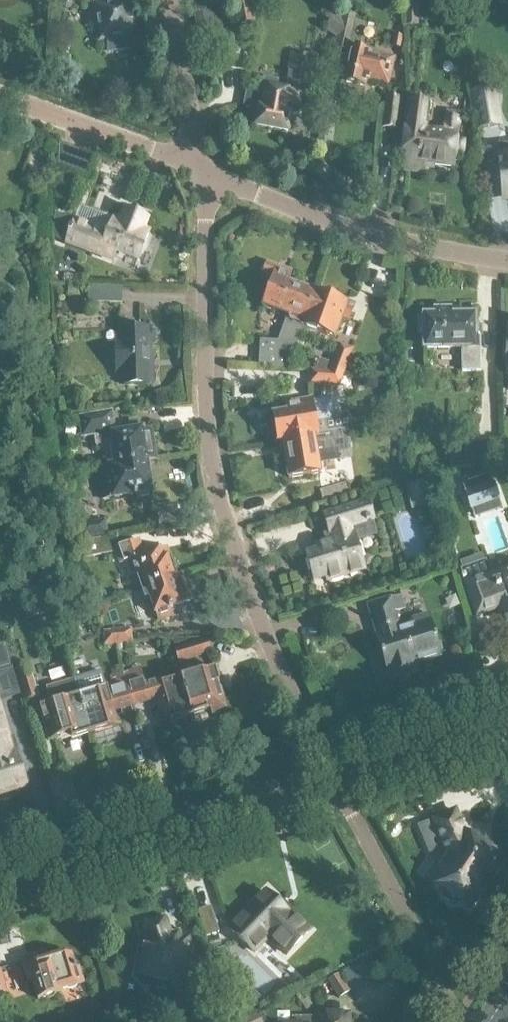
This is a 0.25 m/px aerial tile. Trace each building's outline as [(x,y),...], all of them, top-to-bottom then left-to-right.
[(63,2),(64,6),(67,8),(71,8),(73,5),(73,1),(72,0),(65,0),(63,2)] [(94,4),(101,40),(105,39),(107,53),(136,48),(134,35),(137,34),(131,0),(118,0),(94,4)] [(235,1),(233,1),(238,25),(256,22),(252,0),(235,0),(235,1)] [(419,26),(420,4),(405,3),(404,25),(419,26)] [(212,27),(207,4),(195,7),(200,30),(212,27)] [(338,38),(337,41),(349,44),(355,16),(343,14),(342,21),(338,38)] [(325,29),(338,38),(342,21),(335,16),(325,29)] [(404,37),(394,34),(392,46),(402,49),(404,37)] [(348,48),(341,81),(366,87),(367,82),(388,87),(395,58),(348,48)] [(246,107),(258,109),(255,126),(287,132),(290,116),(296,118),(303,112),(304,110),(305,111),(308,96),(307,96),(315,57),(292,53),(285,92),(278,90),(280,81),(265,78),(264,88),(262,87),(261,94),(249,92),(246,107)] [(498,100),(496,88),(471,92),(477,129),(504,125),(500,100),(498,100)] [(385,96),(381,128),(399,131),(403,98),(385,96)] [(460,120),(459,120),(460,112),(447,111),(446,118),(445,118),(444,132),(426,130),(429,103),(408,100),(402,154),(407,154),(405,171),(422,173),(424,164),(453,168),(455,152),(463,153),(465,141),(457,141),(460,120)] [(497,144),(503,197),(507,196),(507,143),(497,144)] [(346,178),(338,176),(336,184),(344,186),(346,178)] [(121,221),(114,219),(109,233),(75,221),(67,243),(114,261),(118,249),(139,257),(138,261),(139,261),(150,232),(143,230),(148,218),(125,210),(121,221)] [(71,219),(59,214),(57,239),(62,241),(71,219)] [(287,369),(303,326),(315,293),(287,283),(292,272),(267,264),(263,275),(274,278),(264,307),(288,316),(278,341),(261,340),(260,368),(287,369)] [(79,285),(68,284),(68,295),(80,296),(79,285)] [(123,304),(123,287),(88,286),(88,302),(123,304)] [(354,307),(315,293),(303,326),(335,338),(343,317),(350,320),(354,307)] [(462,372),(481,372),(481,346),(475,346),(475,337),(479,337),(479,327),(475,327),(475,316),(460,316),(460,310),(435,311),(435,316),(418,316),(418,331),(425,331),(425,347),(462,347),(462,372)] [(115,366),(118,365),(118,369),(124,369),(124,383),(149,383),(149,328),(123,328),(124,343),(117,343),(117,349),(115,349),(112,352),(112,363),(115,366)] [(334,362),(331,371),(345,372),(354,349),(340,344),(334,362)] [(310,385),(340,387),(345,372),(331,371),(312,369),(310,385)] [(326,421),(330,420),(334,417),(335,413),(333,403),(330,400),(327,398),(312,401),(312,399),(286,404),(288,413),(273,415),(278,443),(284,442),(318,435),(318,433),(328,432),(326,421)] [(117,464),(148,460),(156,458),(151,427),(114,433),(113,430),(112,430),(110,423),(114,423),(113,413),(98,415),(98,414),(80,417),(83,436),(95,434),(96,445),(102,449),(114,447),(117,464)] [(328,432),(318,433),(318,435),(284,442),(290,479),(321,474),(318,456),(337,453),(338,462),(353,458),(348,429),(328,432)] [(154,501),(148,460),(117,464),(105,466),(107,483),(102,484),(104,500),(136,495),(138,503),(154,501)] [(461,479),(472,510),(500,499),(491,473),(469,481),(468,477),(461,479)] [(425,479),(408,484),(408,486),(405,487),(412,511),(430,505),(428,496),(430,496),(425,479)] [(351,493),(348,481),(319,490),(323,502),(351,493)] [(311,579),(316,578),(316,580),(324,578),(326,585),(367,573),(355,533),(354,533),(353,530),(376,523),(369,499),(322,513),(331,543),(319,546),(320,549),(308,553),(312,568),(308,570),(307,571),(309,578),(311,579)] [(179,524),(177,503),(157,505),(159,527),(179,524)] [(109,535),(106,519),(80,524),(83,540),(109,535)] [(81,559),(119,552),(123,563),(133,559),(142,588),(179,575),(170,546),(145,554),(141,540),(120,547),(116,535),(78,542),(81,559)] [(498,583),(497,579),(493,581),(488,568),(466,576),(468,581),(466,582),(467,586),(470,585),(471,589),(470,589),(482,621),(505,613),(507,619),(507,579),(498,583)] [(184,574),(179,575),(142,588),(146,599),(152,597),(159,620),(175,615),(172,607),(192,600),(184,574)] [(391,681),(397,680),(400,683),(410,680),(411,675),(420,673),(417,664),(442,657),(441,653),(443,650),(441,643),(438,642),(431,619),(429,613),(411,618),(413,625),(402,628),(397,612),(407,609),(403,595),(393,598),(393,597),(369,605),(391,681)] [(133,643),(132,629),(110,631),(111,645),(133,643)] [(211,653),(207,640),(174,651),(178,663),(211,653)] [(6,643),(0,645),(0,672),(13,669),(6,643)] [(39,697),(30,665),(14,669),(23,702),(39,697)] [(141,667),(126,672),(136,705),(158,699),(165,723),(194,714),(184,678),(159,686),(158,682),(146,685),(141,667)] [(207,671),(184,678),(194,714),(211,709),(213,715),(227,710),(215,669),(207,671)] [(101,671),(76,678),(93,732),(118,725),(114,712),(136,705),(126,672),(110,676),(112,682),(106,684),(101,671)] [(40,707),(50,740),(70,734),(71,738),(93,732),(76,678),(74,679),(75,679),(46,687),(51,704),(40,707)] [(28,787),(17,750),(13,751),(0,709),(0,796),(28,787)] [(431,847),(445,841),(450,854),(431,882),(443,890),(443,897),(451,902),(459,900),(471,908),(505,857),(466,832),(458,811),(436,820),(437,822),(423,827),(431,847)] [(230,928),(245,942),(259,927),(271,938),(282,926),(299,943),(312,930),(283,902),(280,904),(267,892),(230,928)] [(219,932),(210,907),(199,911),(207,936),(219,932)] [(148,936),(139,975),(171,982),(176,997),(205,988),(191,938),(181,941),(178,932),(172,934),(168,918),(145,925),(148,936)] [(218,936),(209,939),(213,950),(222,947),(218,936)] [(225,947),(212,952),(232,1019),(266,1002),(232,968),(225,947)] [(53,953),(23,962),(30,984),(35,983),(40,999),(64,992),(63,990),(86,983),(82,967),(78,968),(74,954),(55,960),(53,953)] [(350,992),(339,975),(328,982),(338,999),(350,992)] [(258,1012),(236,1021),(263,1021),(258,1012)] [(11,1013),(0,1017),(2,1021),(14,1021),(11,1013)]
